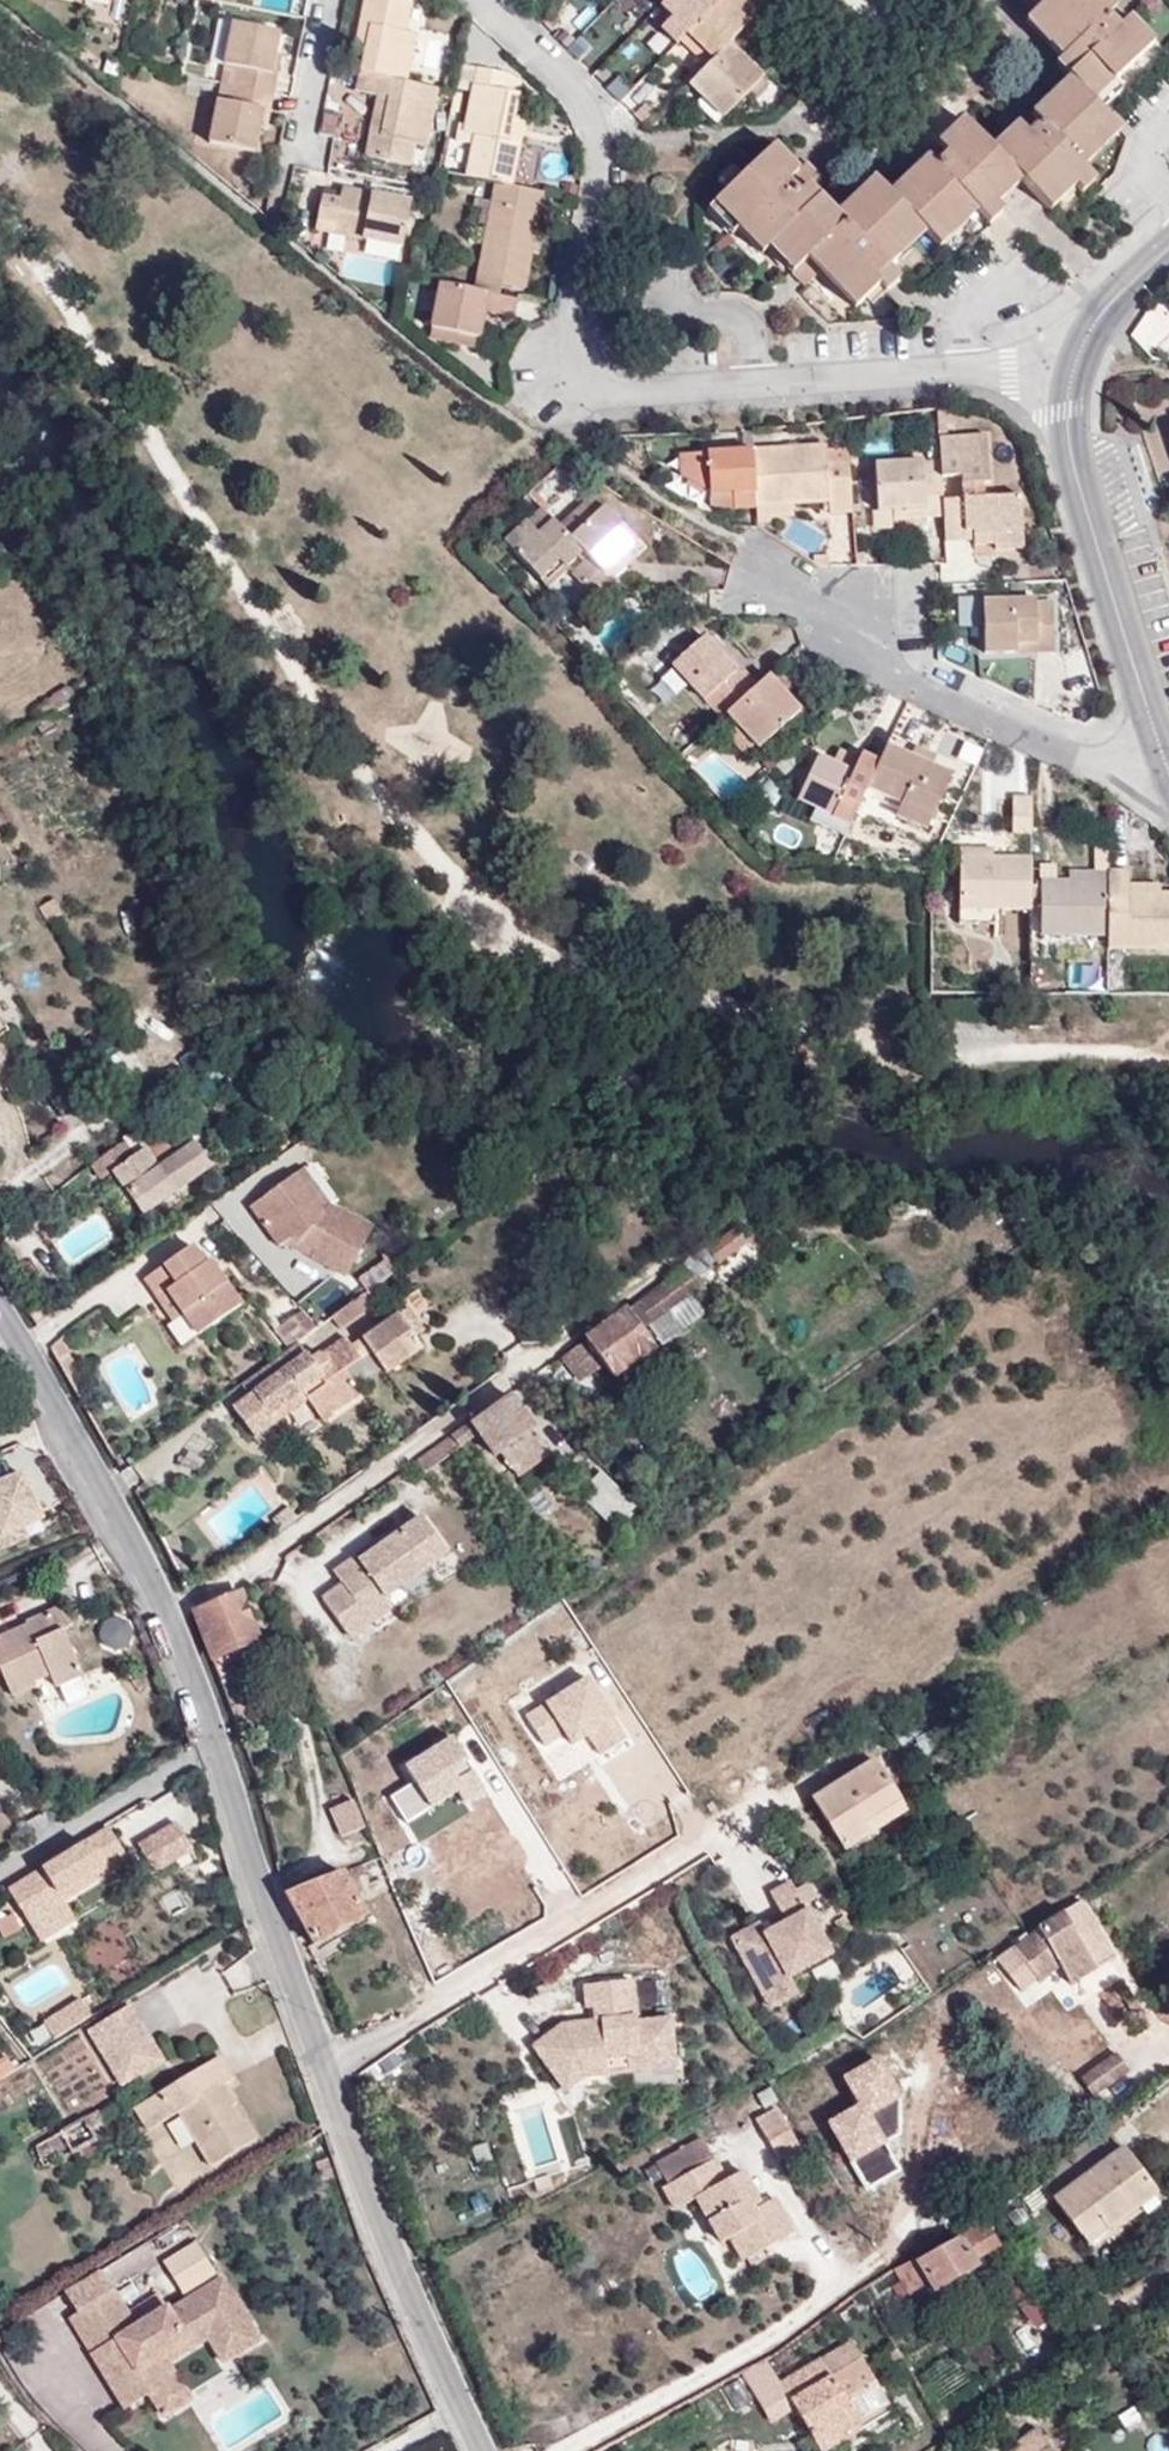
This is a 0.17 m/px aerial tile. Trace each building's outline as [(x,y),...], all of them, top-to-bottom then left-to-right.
[(359,72),(406,81),(414,36),(404,33),(410,0),(363,0),(358,24),(369,26),(365,49),(359,72)] [(676,41),(678,39),(684,33),(717,0),(663,0),(659,5),(670,17),(661,26),(676,41)] [(735,35),(765,4),(761,0),(751,0),(749,2),(746,0),(717,0),(684,33),(711,60),(728,44),(735,35)] [(1043,1),(1035,9),(1031,12),(1067,51),(1059,59),(1053,64),(1066,78),(991,150),(961,118),(898,178),(885,193),(873,179),(870,179),(835,215),(806,184),(816,173),(806,162),(797,171),(773,146),(723,194),(745,219),(735,227),(760,253),(767,248),(778,237),(801,263),(791,273),(803,286),(817,272),(854,308),(878,287),(872,281),(885,269),(902,251),(893,242),(914,223),(923,232),(930,239),(967,201),(976,212),(981,217),(995,204),(1018,180),(1047,211),(1072,187),(1088,173),(1083,168),(1074,158),(1110,123),(1099,111),(1090,103),(1110,83),(1151,44),(1115,5),(1114,6),(1108,0),(1042,0),(1043,1)] [(1035,9),(1043,1),(1042,0),(1026,0),(1035,9)] [(659,5),(650,15),(661,26),(670,17),(659,5)] [(1031,12),(1023,20),(1042,41),(1059,59),(1067,51),(1031,12)] [(231,85),(273,94),(276,78),(269,76),(273,57),(278,33),(230,23),(221,66),(234,68),(231,85)] [(353,47),(365,49),(369,26),(358,24),(353,47)] [(678,39),(705,66),(711,60),(684,33),(678,39)] [(705,66),(687,86),(704,104),(710,98),(724,112),(761,76),(728,44),(711,60),(705,66)] [(269,76),(276,78),(280,57),(273,57),(269,76)] [(494,182),(511,186),(524,119),(510,116),(514,93),(501,91),(503,73),(475,68),(462,131),(473,133),(465,176),(494,182)] [(406,81),(359,72),(356,90),(376,95),(386,97),(378,138),(368,135),(364,155),(410,164),(414,145),(425,146),(436,88),(406,81)] [(1118,92),(1110,83),(1090,103),(1099,111),(1118,92)] [(270,112),(273,94),(231,85),(227,101),(214,99),(206,142),(253,152),(258,128),(262,110),(270,112)] [(386,97),(376,95),(368,135),(378,138),(386,97)] [(710,98),(704,104),(702,105),(717,120),(724,112),(710,98)] [(266,129),(270,112),(262,110),(258,128),(266,129)] [(1074,158),(1083,168),(1119,132),(1110,123),(1074,158)] [(1088,173),(1072,187),(1081,195),(1095,181),(1088,173)] [(523,287),(542,193),(511,186),(494,182),(475,278),(500,283),(523,287)] [(370,194),(402,201),(404,190),(372,184),(370,194)] [(409,203),(402,201),(370,194),(341,188),(339,200),(323,197),(315,232),(400,249),(409,203)] [(745,219),(723,194),(714,203),(735,227),(745,219)] [(967,201),(930,239),(938,248),(976,212),(967,201)] [(995,204),(981,217),(988,225),(1002,212),(995,204)] [(893,242),(902,251),(923,232),(914,223),(893,242)] [(778,237),(767,248),(791,273),(801,263),(778,237)] [(872,281),(878,287),(884,294),(897,281),(885,269),(872,281)] [(473,290),(498,294),(500,283),(475,278),(473,290)] [(514,319),(518,299),(498,294),(473,290),(440,282),(430,327),(479,338),(483,313),(514,319)] [(477,349),(479,338),(430,327),(428,339),(477,349)] [(1156,415),(1150,398),(1139,401),(1144,418),(1156,415)] [(945,407),(935,410),(936,432),(946,431),(945,407)] [(985,437),(938,440),(939,460),(939,477),(960,476),(960,484),(977,483),(988,483),(985,437)] [(823,447),(751,451),(755,508),(825,504),(826,513),(850,512),(846,459),(824,461),(823,447)] [(755,508),(751,451),(677,456),(679,476),(711,495),(731,494),(733,509),(755,508)] [(889,520),(941,517),(941,501),(939,477),(939,460),(873,464),(876,511),(889,510),(889,520)] [(978,500),(977,483),(960,484),(960,476),(939,477),(941,501),(978,500)] [(731,494),(711,495),(710,506),(733,509),(731,494)] [(941,517),(943,542),(973,541),(973,545),(994,544),(994,531),(1020,530),(1018,498),(978,500),(941,501),(941,517)] [(602,508),(569,539),(582,553),(587,560),(603,574),(628,550),(635,543),(602,508)] [(569,539),(541,511),(527,525),(524,521),(503,541),(540,578),(556,563),(563,570),(582,553),(569,539)] [(994,531),(994,544),(1021,543),(1020,530),(994,531)] [(636,557),(628,550),(603,574),(609,581),(636,557)] [(603,574),(587,560),(570,576),(591,598),(609,581),(603,574)] [(556,563),(540,578),(550,588),(566,573),(563,570),(556,563)] [(683,602),(684,589),(668,588),(667,600),(683,602)] [(963,624),(977,624),(977,595),(963,595),(963,624)] [(1034,642),(1034,654),(1052,654),(1052,601),(984,601),(985,655),(1016,654),(1015,642),(1034,642)] [(671,666),(718,720),(725,713),(756,686),(740,666),(734,670),(703,637),(671,666)] [(1016,654),(1034,654),(1034,642),(1015,642),(1016,654)] [(795,689),(777,667),(768,675),(787,697),(795,689)] [(787,697),(768,675),(756,686),(725,713),(741,732),(753,744),(756,749),(799,710),(787,697)] [(753,744),(741,732),(730,742),(742,755),(753,744)] [(913,743),(908,755),(929,764),(934,754),(913,743)] [(908,755),(885,744),(879,757),(871,773),(865,788),(899,804),(928,817),(949,773),(929,764),(908,755)] [(856,767),(860,758),(839,749),(835,757),(856,767)] [(865,788),(871,773),(879,757),(864,750),(860,758),(856,767),(835,757),(820,751),(797,803),(812,810),(807,820),(826,829),(831,817),(848,825),(865,788)] [(1029,834),(1029,797),(1011,797),(1011,834),(1029,834)] [(792,814),(807,820),(812,810),(797,803),(792,814)] [(928,817),(899,804),(894,815),(923,829),(928,817)] [(994,909),(1029,909),(1030,858),(992,858),(992,848),(960,848),(959,908),(994,909)] [(1107,882),(1107,871),(1068,870),(1068,882),(1107,882)] [(1106,949),(1168,949),(1168,893),(1159,893),(1128,893),(1128,883),(1128,871),(1107,871),(1107,882),(1106,935),(1106,949)] [(1107,882),(1068,882),(1041,882),(1040,934),(1106,935),(1107,882)] [(1159,883),(1128,883),(1128,893),(1159,893),(1159,883)] [(993,924),(994,909),(959,908),(959,923),(993,924)] [(136,1156),(124,1141),(89,1167),(101,1182),(115,1172),(145,1212),(176,1191),(168,1180),(187,1167),(164,1136),(136,1156)] [(304,1168),(295,1175),(322,1213),(329,1204),(304,1168)] [(322,1213),(295,1175),(251,1207),(278,1246),(282,1243),(289,1237),(298,1242),(313,1251),(310,1258),(344,1278),(373,1227),(329,1204),(322,1213)] [(751,1239),(740,1225),(711,1247),(721,1261),(751,1239)] [(289,1237),(282,1243),(294,1250),(298,1242),(289,1237)] [(168,1290),(184,1312),(200,1333),(242,1305),(211,1260),(204,1264),(193,1246),(144,1280),(157,1298),(168,1290)] [(397,1246),(382,1256),(391,1269),(405,1259),(397,1246)] [(704,1286),(684,1266),(618,1314),(585,1339),(613,1377),(653,1347),(634,1319),(652,1307),(660,1318),(704,1286)] [(173,1321),(184,1312),(168,1290),(157,1298),(173,1321)] [(354,1322),(345,1309),(336,1315),(332,1318),(341,1331),(354,1322)] [(286,1324),(299,1342),(313,1332),(316,1330),(302,1312),(286,1324)] [(279,1357),(258,1372),(266,1383),(249,1396),(234,1407),(246,1423),(250,1421),(261,1435),(278,1422),(272,1414),(284,1406),(290,1413),(306,1435),(343,1408),(328,1386),(352,1368),(369,1388),(423,1350),(398,1313),(351,1344),(345,1335),(309,1359),(299,1342),(279,1357)] [(341,1331),(332,1318),(319,1328),(316,1330),(313,1332),(323,1345),(341,1331)] [(258,1372),(241,1385),(249,1396),(266,1383),(258,1372)] [(476,1418),(472,1422),(480,1434),(497,1456),(503,1452),(533,1430),(537,1427),(510,1393),(476,1418)] [(278,1422),(290,1413),(284,1406),(272,1414),(278,1422)] [(451,1437),(461,1448),(480,1434),(472,1422),(451,1437)] [(550,1452),(533,1430),(503,1452),(521,1476),(550,1452)] [(426,1475),(461,1448),(451,1437),(416,1462),(426,1475)] [(589,1459),(570,1480),(607,1514),(625,1493),(589,1459)] [(21,1529),(40,1520),(21,1476),(0,1486),(0,1538),(21,1529)] [(371,1563),(351,1578),(378,1615),(420,1583),(413,1574),(475,1529),(450,1495),(388,1540),(385,1535),(363,1552),(371,1563)] [(25,1540),(21,1529),(0,1538),(0,1551),(25,1540)] [(198,1612),(215,1659),(257,1641),(241,1595),(198,1612)] [(1,1671),(10,1692),(34,1681),(49,1673),(56,1688),(82,1675),(63,1633),(73,1624),(59,1610),(0,1638),(0,1672),(1,1671)] [(605,1755),(634,1738),(596,1673),(527,1713),(551,1755),(592,1732),(605,1755)] [(38,1688),(34,1681),(10,1692),(14,1699),(38,1688)] [(459,1739),(408,1760),(417,1783),(396,1791),(407,1819),(480,1789),(459,1739)] [(863,1822),(900,1799),(877,1761),(813,1800),(844,1851),(870,1834),(863,1822)] [(906,1811),(900,1799),(863,1822),(870,1834),(906,1811)] [(139,1846),(155,1872),(192,1850),(175,1824),(139,1846)] [(99,1869),(105,1878),(128,1863),(106,1827),(8,1890),(19,1908),(30,1901),(35,1910),(99,1869)] [(425,1839),(381,1857),(390,1879),(403,1874),(435,1861),(425,1839)] [(381,1857),(379,1857),(288,1892),(312,1948),(367,1917),(356,1893),(390,1879),(381,1857)] [(41,1917),(105,1878),(99,1869),(35,1910),(41,1917)] [(729,1940),(770,2014),(800,1996),(792,1980),(833,1957),(791,1882),(771,1893),(786,1921),(765,1933),(760,1923),(729,1940)] [(1015,1947),(996,1961),(1014,1983),(1031,1969),(1043,1983),(1063,1967),(1057,1958),(1081,1942),(1078,1936),(1094,1925),(1081,1905),(1066,1915),(1064,1913),(1015,1947)] [(367,1917),(312,1948),(318,1964),(375,1932),(367,1917)] [(566,2089),(583,2076),(675,2067),(670,2020),(636,2023),(632,1981),(585,1986),(587,2009),(595,2008),(596,2022),(563,2025),(534,2046),(566,2089)] [(656,1983),(638,1985),(640,2005),(658,2003),(656,1983)] [(163,2055),(131,2004),(82,2033),(115,2086),(163,2055)] [(1117,2054),(1077,2081),(1091,2099),(1130,2073),(1117,2054)] [(15,2070),(7,2056),(0,2059),(0,2079),(15,2070)] [(221,2057),(136,2108),(150,2130),(178,2112),(212,2167),(257,2139),(246,2119),(240,2123),(231,2107),(236,2104),(225,2085),(233,2079),(221,2057)] [(878,2060),(850,2074),(877,2128),(905,2114),(878,2060)] [(14,2086),(20,2093),(24,2100),(26,2104),(43,2092),(32,2074),(14,2086)] [(20,2093),(0,2105),(0,2115),(24,2100),(20,2093)] [(866,2186),(899,2171),(867,2104),(835,2119),(866,2186)] [(801,2150),(777,2109),(757,2120),(781,2161),(801,2150)] [(85,2119),(37,2148),(47,2169),(95,2140),(85,2119)] [(1106,2127),(1038,2178),(1087,2243),(1156,2193),(1106,2127)] [(744,2175),(729,2183),(705,2142),(659,2166),(671,2187),(664,2191),(676,2212),(696,2201),(710,2227),(721,2221),(732,2242),(744,2263),(795,2235),(776,2200),(753,2213),(748,2204),(757,2199),(744,2175)] [(896,2271),(894,2271),(904,2288),(908,2295),(928,2282),(934,2292),(979,2265),(976,2259),(999,2244),(984,2219),(959,2238),(923,2258),(896,2271)] [(186,2292),(222,2272),(202,2238),(166,2258),(186,2292)] [(61,2297),(73,2318),(114,2292),(103,2272),(61,2297)] [(73,2318),(93,2353),(116,2340),(126,2356),(114,2363),(136,2404),(152,2394),(149,2392),(168,2381),(155,2358),(213,2323),(232,2357),(257,2341),(222,2281),(170,2314),(167,2309),(136,2328),(114,2292),(73,2318)] [(149,2392),(152,2394),(165,2417),(191,2401),(169,2363),(209,2340),(222,2363),(232,2357),(213,2323),(155,2358),(168,2381),(149,2392)] [(116,2340),(93,2353),(126,2409),(136,2404),(114,2363),(126,2356),(116,2340)] [(835,2435),(858,2421),(888,2403),(862,2358),(832,2376),(822,2359),(780,2384),(814,2439),(830,2429),(835,2435)] [(858,2421),(835,2435),(830,2429),(814,2439),(822,2450),(830,2450),(863,2430),(858,2421)]
